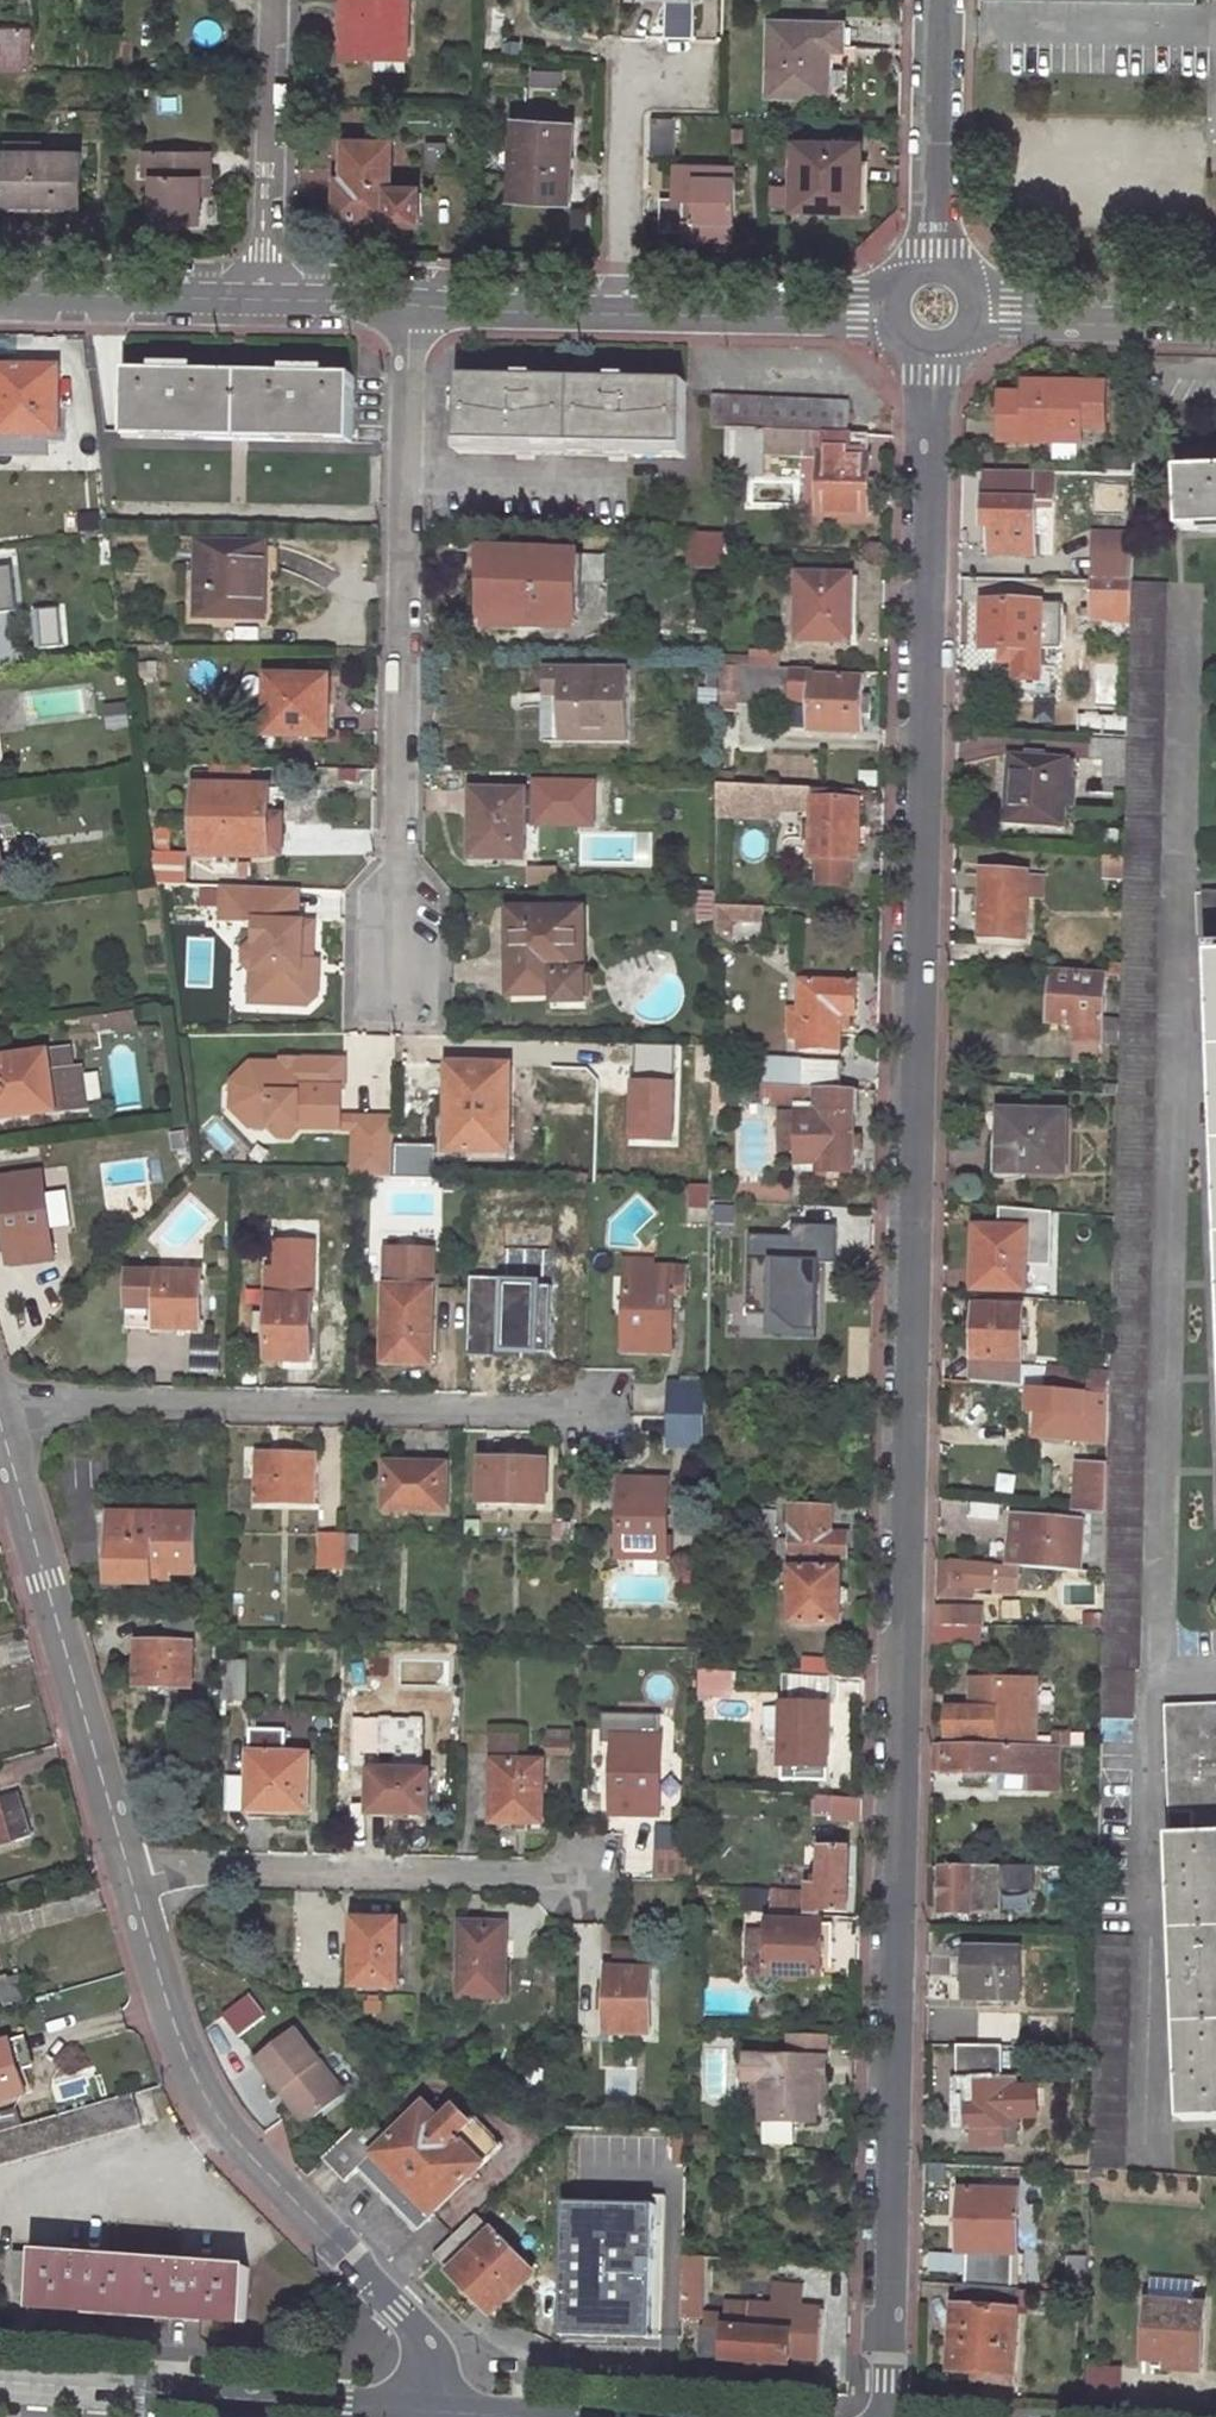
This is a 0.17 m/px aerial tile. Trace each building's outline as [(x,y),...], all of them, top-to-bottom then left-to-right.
[(408,0),(346,0),(345,55),(406,57),(408,0)] [(843,48),(843,22),(771,21),(770,92),(828,93),(829,48),(843,48)] [(0,25),(0,68),(31,69),(32,27),(0,25)] [(572,199),(573,122),(518,121),(517,197),(572,199)] [(390,190),(392,143),(346,142),(346,150),(339,151),(337,218),(390,220),(389,225),(421,226),(421,192),(390,190)] [(849,144),(795,143),(794,208),(859,210),(860,156),(848,155),(849,144)] [(860,144),(849,144),(848,155),(860,156),(860,144)] [(79,193),(79,153),(40,153),(40,146),(6,146),(5,201),(55,201),(55,193),(79,193)] [(208,176),(209,151),(143,148),(143,174),(151,175),(151,221),(199,221),(199,194),(199,176),(208,176)] [(736,240),(738,167),(678,166),(677,199),(664,199),(663,230),(688,230),(688,240),(736,240)] [(209,194),(208,176),(199,176),(199,194),(209,194)] [(79,210),(79,193),(55,193),(55,201),(5,201),(6,210),(79,210)] [(191,374),(191,365),(154,365),(154,372),(191,374)] [(56,366),(0,366),(0,431),(57,431),(56,366)] [(320,377),(321,369),(281,368),(281,376),(320,377)] [(352,435),(353,378),(320,377),(281,376),(191,374),(154,372),(126,372),(125,430),(352,435)] [(689,446),(691,385),(464,378),(462,440),(689,446)] [(1104,427),(1105,383),(1027,382),(1027,392),(1003,392),(1002,440),(1080,441),(1080,426),(1104,427)] [(843,434),(844,403),(708,398),(708,429),(727,429),(843,434)] [(818,512),(866,513),(869,435),(843,434),(727,429),(726,479),(762,480),(763,458),(819,460),(818,512)] [(352,444),(352,435),(125,430),(125,439),(352,444)] [(689,456),(689,446),(462,440),(461,450),(689,456)] [(1136,455),(1104,454),(1104,472),(1136,472),(1136,455)] [(1181,470),(1184,529),(1215,528),(1215,469),(1181,470)] [(1055,471),(986,470),(984,525),(992,525),(992,552),(1035,553),(1036,500),(1054,500),(1055,471)] [(1134,532),(1116,532),(1116,554),(1096,555),(1095,582),(1133,584),(1134,532)] [(690,533),(689,566),(724,567),(725,534),(690,533)] [(576,623),(577,554),(484,552),(483,621),(576,623)] [(258,627),(260,558),(197,556),(193,625),(258,627)] [(859,618),(860,576),(800,574),(798,639),(846,640),(847,618),(859,618)] [(1094,623),(1132,624),(1133,584),(1095,582),(1094,623)] [(1146,1459),(1169,586),(1133,584),(1132,624),(1129,741),(1128,758),(1117,1219),(1112,1396),(1110,1444),(1110,1466),(1108,1515),(1108,1545),(1107,1576),(1103,1718),(1134,1720),(1135,1672),(1139,1672),(1146,1459)] [(1040,659),(1041,602),(984,600),(983,648),(1003,648),(1003,658),(1040,659)] [(17,659),(12,616),(0,617),(0,661),(17,659)] [(736,701),(790,703),(791,669),(722,667),(721,692),(737,693),(736,701)] [(629,743),(631,671),(548,669),(548,697),(563,698),(562,742),(629,743)] [(791,669),(790,703),(811,704),(812,677),(812,670),(791,669)] [(862,731),(864,679),(812,677),(811,704),(810,730),(862,731)] [(330,739),(331,681),(271,679),(269,738),(330,739)] [(563,698),(548,697),(547,742),(562,742),(563,698)] [(1129,741),(1094,738),(1093,755),(1128,758),(1129,741)] [(1066,826),(1070,758),(1012,755),(1009,823),(1066,826)] [(806,777),(806,758),(772,757),(772,777),(806,777)] [(595,783),(534,781),(533,825),(594,827),(595,783)] [(719,787),(718,819),(732,819),(732,797),(732,787),(719,787)] [(758,798),(757,818),(775,819),(775,809),(776,788),(732,787),(732,797),(758,798)] [(800,827),(800,842),(809,842),(808,860),(819,861),(818,885),(846,886),(847,862),(851,862),(854,790),(776,788),(775,809),(810,810),(809,827),(800,827)] [(269,858),(271,791),(201,789),(197,855),(269,858)] [(525,860),(527,794),(475,791),(473,859),(525,860)] [(1027,939),(1033,875),(988,871),(982,935),(1027,939)] [(288,889),(223,886),(221,920),(255,922),(254,943),(251,942),(243,950),(243,962),(250,971),(260,971),(259,996),(266,1004),(309,1005),(317,998),(318,972),(309,972),(309,961),(312,961),(314,923),(297,922),(286,921),(288,889)] [(286,921),(297,922),(298,889),(288,889),(286,921)] [(1211,956),(1215,956),(1215,892),(1204,893),(1207,956),(1211,956)] [(712,907),(712,942),(758,942),(759,908),(712,907)] [(586,979),(587,913),(513,912),(511,999),(557,999),(558,979),(586,979)] [(309,972),(318,972),(318,962),(312,961),(309,961),(309,972)] [(1077,1034),(1103,1035),(1104,975),(1052,970),(1052,996),(1065,996),(1065,1017),(1078,1018),(1077,1034)] [(260,971),(250,971),(249,1003),(266,1004),(259,996),(260,971)] [(855,1013),(855,981),(798,980),(796,1012),(789,1012),(788,1037),(796,1038),(796,1047),(843,1048),(844,1012),(855,1013)] [(118,1013),(101,1015),(102,1024),(103,1031),(121,1028),(118,1013)] [(84,1026),(102,1024),(101,1015),(83,1018),(84,1026)] [(55,1112),(76,1110),(86,1109),(81,1070),(50,1074),(48,1053),(0,1059),(0,1119),(55,1112)] [(842,1087),(844,1058),(805,1056),(805,1060),(788,1060),(786,1083),(794,1084),(842,1087)] [(250,1124),(270,1125),(270,1117),(253,1117),(239,1102),(239,1082),(254,1069),(297,1070),(298,1065),(298,1058),(283,1058),(282,1062),(251,1061),(231,1079),(231,1105),(250,1124)] [(345,1088),(345,1059),(305,1058),(298,1065),(297,1070),(254,1069),(239,1082),(239,1102),(253,1117),(270,1117),(270,1125),(270,1126),(277,1135),(289,1135),(298,1127),(341,1129),(341,1117),(342,1088),(345,1088)] [(511,1150),(512,1067),(448,1067),(447,1150),(511,1150)] [(711,1091),(723,1092),(724,1078),(712,1077),(711,1091)] [(777,1099),(793,1101),(794,1084),(786,1083),(777,1082),(777,1099)] [(800,1166),(853,1170),(860,1089),(842,1087),(794,1084),(793,1101),(805,1102),(804,1112),(801,1147),(800,1166)] [(787,1111),(785,1146),(801,1147),(804,1112),(787,1111)] [(1062,1180),(1067,1119),(1004,1114),(999,1176),(1062,1180)] [(341,1117),(341,1129),(354,1129),(354,1117),(341,1117)] [(353,1176),(392,1176),(394,1118),(354,1117),(354,1129),(353,1176)] [(42,1174),(0,1179),(0,1208),(7,1261),(52,1256),(42,1174)] [(757,1340),(809,1341),(810,1263),(831,1263),(832,1227),(788,1226),(788,1237),(742,1237),(741,1320),(757,1320),(757,1340)] [(1019,1292),(1025,1234),(977,1228),(970,1288),(1019,1292)] [(386,1248),(385,1284),(383,1361),(430,1362),(432,1249),(386,1248)] [(626,1257),(625,1270),(685,1272),(686,1266),(654,1264),(654,1257),(626,1257)] [(623,1347),(671,1348),(673,1295),(685,1295),(685,1272),(625,1270),(623,1347)] [(201,1275),(127,1272),(126,1325),(149,1325),(149,1305),(156,1305),(155,1325),(200,1326),(201,1275)] [(544,1364),(546,1286),(500,1284),(498,1363),(544,1364)] [(310,1359),(310,1297),(268,1296),(267,1359),(310,1359)] [(1014,1386),(1021,1312),(973,1307),(965,1381),(1014,1386)] [(704,1381),(673,1381),(672,1413),(704,1414),(704,1381)] [(1031,1413),(1084,1419),(1083,1441),(1110,1444),(1112,1396),(1033,1388),(1031,1413)] [(671,1444),(703,1444),(704,1414),(672,1413),(671,1444)] [(314,1501),(315,1453),(260,1452),(259,1500),(314,1501)] [(546,1503),(548,1459),(484,1458),(483,1503),(546,1503)] [(448,1507),(449,1461),(386,1460),(385,1506),(448,1507)] [(1110,1466),(1079,1466),(1078,1512),(1108,1515),(1110,1466)] [(666,1556),(668,1478),(622,1478),(620,1556),(666,1556)] [(830,1533),(831,1508),(791,1506),(790,1538),(758,1537),(757,1554),(847,1560),(848,1534),(830,1533)] [(197,1573),(196,1517),(113,1517),(113,1584),(154,1584),(154,1572),(197,1573)] [(1032,1519),(1017,1518),(1014,1567),(1016,1567),(1027,1568),(1032,1519)] [(1085,1574),(1087,1523),(1032,1519),(1027,1568),(1085,1574)] [(346,1532),(320,1531),(320,1567),(345,1567),(346,1532)] [(1108,1545),(1096,1544),(1095,1574),(1107,1576),(1108,1545)] [(936,1584),(948,1584),(950,1560),(937,1559),(936,1584)] [(948,1584),(1015,1590),(1016,1567),(1014,1567),(950,1560),(948,1584)] [(840,1623),(842,1567),(794,1565),(792,1622),(840,1623)] [(970,1625),(970,1608),(936,1607),(935,1624),(970,1625)] [(935,1624),(935,1642),(970,1642),(970,1625),(935,1624)] [(193,1689),(194,1644),(139,1643),(138,1687),(193,1689)] [(865,1662),(802,1658),(802,1675),(831,1677),(864,1679),(865,1662)] [(248,1701),(249,1661),(224,1661),(223,1700),(248,1701)] [(723,1694),(724,1670),(697,1668),(697,1693),(723,1694)] [(782,1778),(827,1779),(831,1677),(802,1675),(784,1674),(782,1778)] [(983,1710),(984,1678),(967,1677),(966,1710),(983,1710)] [(1029,1747),(1031,1680),(984,1678),(983,1710),(966,1710),(942,1709),(942,1734),(962,1734),(984,1735),(984,1746),(1029,1747)] [(1168,1706),(1180,2120),(1215,2119),(1215,1705),(1168,1706)] [(309,1811),(311,1754),(291,1754),(284,1753),(284,1730),(252,1729),(249,1809),(309,1811)] [(962,1734),(962,1746),(984,1746),(984,1735),(962,1734)] [(659,1816),(662,1736),(615,1735),(612,1814),(659,1816)] [(962,1746),(932,1745),(932,1774),(1000,1775),(1000,1791),(1060,1792),(1061,1748),(1029,1747),(984,1746),(962,1746)] [(541,1822),(543,1760),(493,1759),(491,1820),(541,1822)] [(431,1816),(432,1772),(373,1770),(371,1814),(431,1816)] [(32,1840),(20,1796),(0,1801),(0,1849),(32,1840)] [(809,1812),(832,1813),(833,1797),(810,1796),(809,1812)] [(832,1813),(832,1818),(861,1819),(861,1799),(833,1797),(832,1813)] [(687,1839),(687,1847),(658,1846),(658,1880),(692,1881),(693,1839),(687,1839)] [(848,1911),(849,1847),(821,1847),(819,1886),(810,1885),(809,1893),(773,1890),(772,1912),(819,1915),(819,1910),(848,1911)] [(943,1915),(1002,1916),(1003,1868),(944,1866),(943,1915)] [(397,1990),(400,1922),(353,1921),(352,1989),(397,1990)] [(821,1979),(823,1923),(767,1921),(766,1977),(821,1979)] [(505,1998),(506,1925),(460,1924),(459,1997),(505,1998)] [(1125,2169),(1133,1935),(1097,1934),(1091,2167),(1125,2169)] [(1019,2002),(1020,1953),(970,1952),(969,2000),(1019,2002)] [(650,2034),(651,1970),(607,1969),(605,2033),(650,2034)] [(979,2012),(979,2036),(1018,2037),(1019,2013),(979,2012)] [(259,2062),(283,2093),(290,2087),(314,2119),(348,2093),(298,2030),(259,2062)] [(827,2037),(791,2034),(791,2059),(827,2059),(827,2037)] [(11,2042),(0,2045),(0,2103),(26,2095),(11,2042)] [(1002,2047),(957,2047),(957,2077),(1002,2077),(1002,2047)] [(827,2084),(827,2059),(791,2059),(757,2058),(757,2083),(765,2083),(765,2121),(816,2122),(817,2103),(817,2084),(827,2084)] [(1038,2084),(1016,2084),(1016,2077),(1002,2077),(957,2077),(957,2096),(963,2096),(963,2129),(971,2130),(1001,2130),(1017,2130),(1017,2119),(1038,2119),(1038,2084)] [(765,2083),(757,2083),(756,2121),(765,2121),(765,2083)] [(826,2103),(827,2084),(817,2084),(817,2103),(826,2103)] [(314,2119),(290,2087),(283,2093),(307,2125),(314,2119)] [(135,2095),(0,2133),(0,2165),(144,2126),(135,2095)] [(326,2157),(349,2181),(364,2168),(421,2227),(434,2214),(504,2147),(477,2121),(473,2126),(457,2110),(444,2122),(427,2106),(392,2139),(370,2115),(326,2157)] [(1017,2130),(1001,2130),(971,2130),(971,2146),(1017,2146),(1017,2130)] [(1017,2253),(1018,2193),(959,2192),(959,2253),(968,2253),(968,2286),(1012,2290),(1013,2253),(1017,2253)] [(561,2202),(559,2339),(650,2340),(652,2203),(561,2202)] [(494,2315),(537,2274),(478,2212),(435,2254),(494,2315)] [(247,2322),(251,2268),(19,2250),(17,2276),(20,2290),(36,2291),(36,2306),(247,2322)] [(703,2320),(705,2258),(684,2258),(683,2320),(703,2320)] [(775,2283),(773,2305),(801,2307),(803,2285),(775,2283)] [(987,2381),(1012,2382),(1019,2291),(1012,2290),(968,2286),(960,2285),(954,2370),(988,2373),(987,2381)] [(750,2329),(752,2303),(727,2301),(726,2313),(725,2327),(750,2329)] [(1202,2370),(1207,2306),(1152,2302),(1148,2366),(1202,2370)] [(818,2367),(823,2309),(801,2307),(773,2305),(752,2303),(750,2329),(725,2327),(706,2325),(701,2325),(698,2358),(818,2367)] [(708,2312),(706,2325),(725,2327),(726,2313),(708,2312)]
